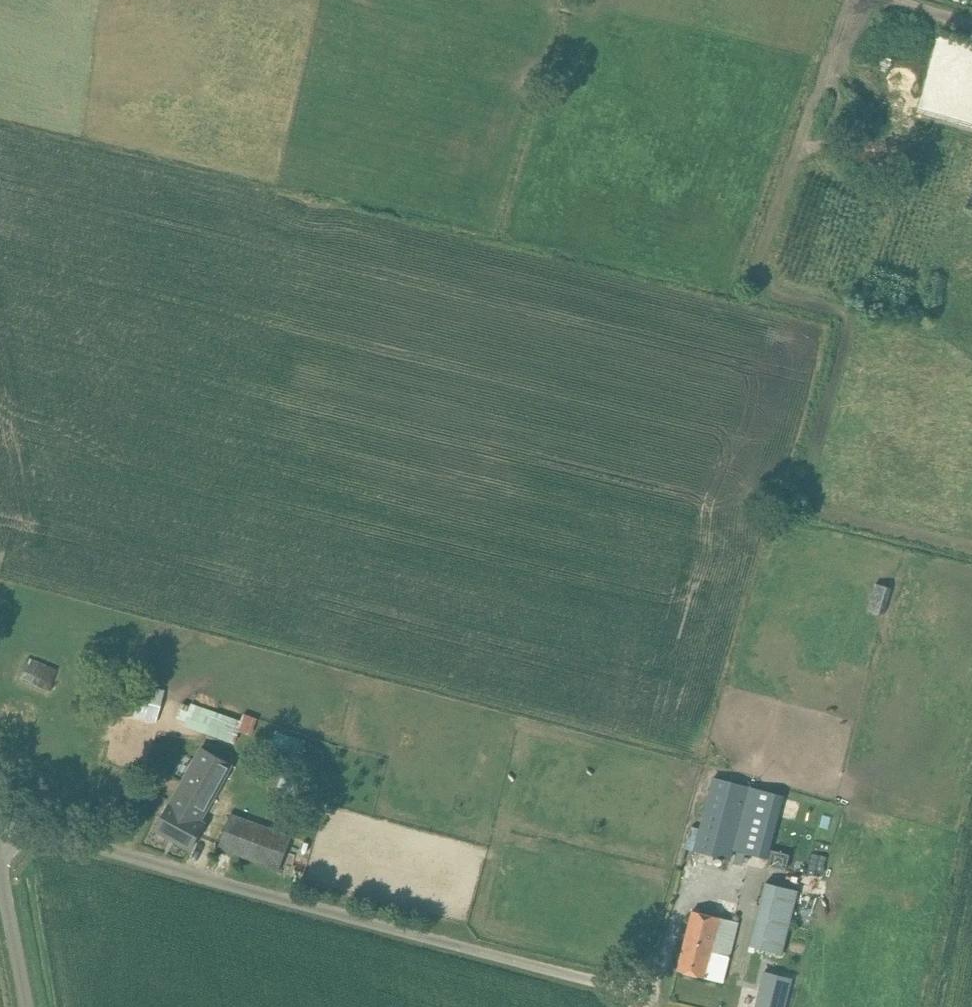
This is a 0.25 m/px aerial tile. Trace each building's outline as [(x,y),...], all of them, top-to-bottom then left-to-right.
[(868,610),(884,615),(892,588),(875,583),(868,610)] [(50,690),(56,671),(25,661),(19,680),(50,690)] [(141,684),(133,715),(157,722),(165,690),(141,684)] [(191,705),(183,702),(177,718),(185,721),(184,724),(235,744),(240,731),(253,736),(259,718),(245,713),(242,720),(192,701),(191,705)] [(170,804),(155,829),(191,849),(206,823),(201,820),(232,765),(202,748),(170,804)] [(783,795),(714,777),(695,851),(730,859),(732,849),(767,858),(783,795)] [(232,814),(226,829),(219,847),(279,870),(292,836),(232,814)] [(768,958),(780,961),(799,892),(768,884),(752,945),(770,950),(768,958)] [(739,922),(693,910),(677,970),(724,982),(739,922)] [(756,983),(749,1006),(797,1006),(800,995),(756,983)]
